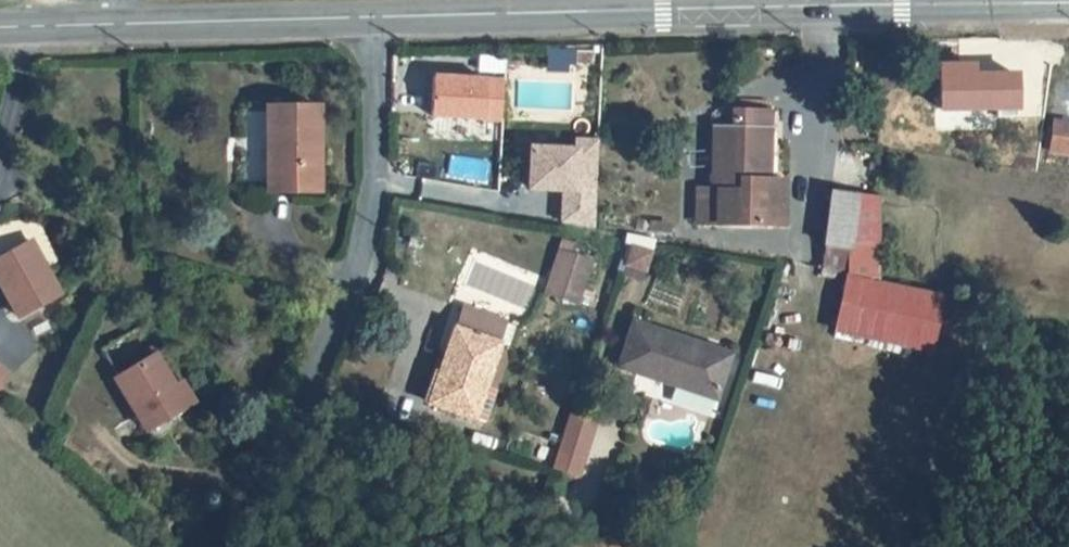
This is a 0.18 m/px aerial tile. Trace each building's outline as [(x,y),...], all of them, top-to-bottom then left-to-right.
[(496,109),(499,69),(429,65),(426,105),(496,109)] [(972,76),(972,66),(940,66),(941,109),(996,108),(997,118),(1016,118),(1016,75),(972,76)] [(323,176),(320,91),(265,94),(269,178),(323,176)] [(736,104),(736,113),(759,113),(759,103),(736,104)] [(695,196),(696,229),(782,229),(781,183),(765,184),(765,113),(759,113),(736,113),(729,113),(729,128),(709,128),(709,196),(695,196)] [(1057,127),(1053,157),(1068,159),(1068,129),(1057,127)] [(569,196),(559,196),(558,218),(590,224),(594,137),(571,136),(571,145),(527,143),(525,184),(569,186),(569,196)] [(851,280),(883,287),(880,199),(832,193),(825,247),(855,251),(851,280)] [(626,236),(621,276),(645,279),(650,239),(626,236)] [(573,253),(576,240),(566,237),(549,293),(581,302),(594,259),(573,253)] [(35,244),(0,265),(0,281),(26,321),(67,295),(35,244)] [(821,274),(849,280),(851,280),(855,251),(825,247),(821,274)] [(934,353),(945,301),(883,287),(851,280),(849,280),(838,333),(934,353)] [(461,305),(454,326),(502,341),(509,320),(461,305)] [(487,387),(502,341),(454,326),(430,404),(488,424),(499,390),(487,387)] [(622,377),(721,408),(734,363),(636,334),(622,377)] [(202,407),(168,353),(129,377),(163,430),(202,407)] [(11,372),(0,362),(0,385),(11,372)] [(555,444),(579,454),(595,417),(571,406),(555,444)]
